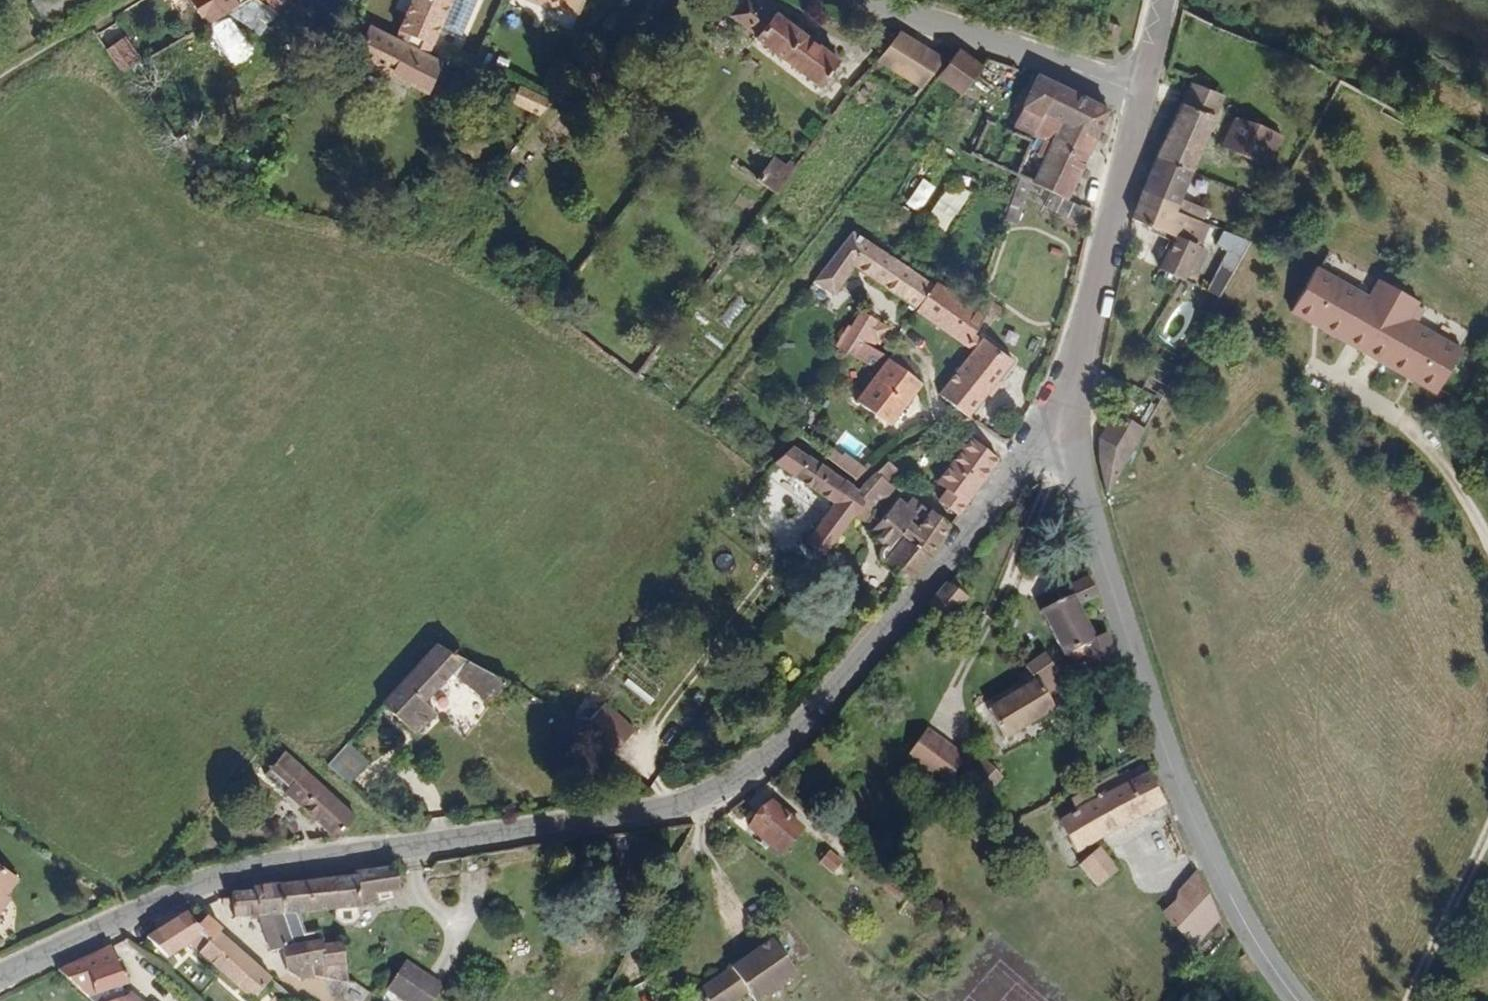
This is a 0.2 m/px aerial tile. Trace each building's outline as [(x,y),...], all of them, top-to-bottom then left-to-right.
[(65,0),(20,0),(32,19),(65,0)] [(210,0),(179,0),(188,14),(210,0)] [(440,54),(463,0),(428,0),(411,41),(421,45),(415,60),(431,67),(436,53),(440,54)] [(582,26),(593,0),(536,0),(533,5),(582,26)] [(831,103),(850,79),(782,27),(781,29),(759,13),(744,31),(754,39),(752,41),(758,46),(761,43),(766,47),(762,52),(831,103)] [(344,59),(363,71),(380,42),(368,32),(362,29),(344,59)] [(883,58),(923,88),(947,57),(904,31),(883,58)] [(453,77),(450,76),(431,67),(415,60),(406,55),(380,42),(363,71),(438,108),(453,77)] [(136,47),(131,51),(146,75),(151,72),(136,47)] [(961,93),(965,88),(983,67),(958,50),(951,59),(938,76),(961,93)] [(131,51),(115,61),(131,85),(146,75),(131,51)] [(1035,187),(1071,201),(1111,108),(1043,74),(1042,74),(1035,89),(1029,86),(1018,107),(1025,110),(1019,123),(1052,140),(1042,164),(1025,155),(1015,178),(1020,180),(1035,187)] [(1162,151),(1196,166),(1226,97),(1194,81),(1162,151)] [(522,108),(549,120),(559,107),(542,99),(528,93),(522,108)] [(1266,161),(1278,138),(1257,126),(1256,128),(1241,120),(1229,141),(1266,161)] [(1144,198),(1177,212),(1196,166),(1162,151),(1144,198)] [(767,196),(786,211),(804,188),(784,174),(767,196)] [(924,178),(907,203),(920,212),(937,186),(924,178)] [(949,229),(972,190),(952,178),(929,217),(949,229)] [(1168,261),(1191,273),(1212,227),(1177,212),(1144,198),(1135,221),(1178,239),(1168,261)] [(926,329),(943,306),(862,248),(826,293),(844,306),(863,282),(926,329)] [(1222,297),(1234,269),(1219,263),(1208,291),(1222,297)] [(1470,353),(1416,323),(1427,306),(1386,283),(1376,301),(1323,272),(1298,316),(1321,328),(1322,325),(1330,330),(1328,333),(1414,381),(1416,378),(1424,382),(1422,385),(1444,398),(1470,353)] [(1219,307),(1229,312),(1241,289),(1231,284),(1219,307)] [(718,314),(727,325),(749,308),(741,297),(718,314)] [(991,334),(984,328),(947,301),(943,306),(926,329),(970,360),(991,334)] [(1201,338),(1212,343),(1229,312),(1219,307),(1201,338)] [(991,334),(1001,340),(1011,327),(989,312),(984,328),(991,334)] [(889,354),(882,350),(888,338),(870,327),(859,351),(847,367),(857,374),(869,359),(883,367),(889,354)] [(949,410),(979,436),(1023,382),(992,355),(977,374),(949,410)] [(931,403),(923,395),(929,388),(905,370),(900,377),(896,374),(883,367),(876,378),(892,389),(870,420),(902,443),(931,403)] [(1112,485),(1118,514),(1129,493),(1158,441),(1125,421),(1123,426),(1110,456),(1107,456),(1111,480),(1112,485)] [(838,444),(829,455),(857,480),(867,468),(838,444)] [(951,503),(978,524),(1012,478),(984,459),(951,503)] [(868,511),(862,505),(811,465),(797,484),(855,529),(868,511)] [(919,601),(962,544),(933,522),(926,531),(909,517),(893,535),(890,540),(913,559),(894,581),(914,596),(919,601)] [(1102,694),(1129,684),(1113,632),(1098,639),(1092,623),(1108,617),(1108,615),(1102,600),(1082,608),(1085,616),(1055,629),(1076,673),(1080,671),(1089,678),(1099,675),(1102,694)] [(944,621),(963,637),(978,620),(960,603),(944,621)] [(425,747),(447,724),(438,717),(459,695),(500,717),(519,696),(448,660),(394,718),(425,747)] [(1037,683),(1044,678),(1039,670),(1032,675),(1037,683)] [(1018,761),(1066,732),(1058,720),(1075,708),(1055,676),(1039,686),(1048,702),(1000,732),(1018,761)] [(605,704),(586,730),(616,753),(636,727),(605,704)] [(588,759),(600,747),(579,726),(568,739),(588,759)] [(973,782),(976,778),(937,749),(917,775),(955,806),(973,782)] [(360,795),(382,773),(361,752),(339,775),(360,795)] [(350,853),(370,831),(299,764),(281,781),(301,799),(298,802),(350,853)] [(1072,841),(1089,874),(1178,827),(1163,798),(1162,794),(1154,798),(1147,786),(1140,791),(1138,787),(1114,800),(1116,804),(1083,821),(1089,832),(1072,841)] [(806,858),(813,849),(783,823),(759,851),(776,867),(780,863),(793,874),(806,858)] [(830,849),(820,864),(835,874),(845,860),(830,849)] [(19,902),(31,885),(0,863),(0,929),(4,932),(18,913),(13,910),(19,902)] [(1091,887),(1112,906),(1129,889),(1108,869),(1091,887)] [(845,893),(853,884),(842,873),(834,883),(845,893)] [(408,908),(413,907),(410,883),(370,889),(370,891),(291,899),(294,931),(306,964),(321,964),(324,994),(331,993),(351,1000),(348,964),(330,965),(329,951),(313,952),(311,934),(350,929),(351,940),(357,944),(370,943),(376,937),(375,926),(409,922),(408,908)] [(1218,957),(1234,941),(1217,908),(1208,890),(1186,912),(1184,916),(1185,923),(1199,937),(1218,957)] [(292,931),(294,931),(291,899),(271,901),(271,904),(245,907),(246,915),(232,917),(234,934),(249,939),(257,938),(258,948),(294,945),(292,931)] [(13,910),(18,913),(24,905),(19,902),(13,910)] [(230,946),(233,944),(216,929),(208,934),(198,924),(158,951),(181,971),(212,951),(220,959),(209,970),(242,1000),(291,1000),(230,946)] [(1194,985),(1218,957),(1199,937),(1171,966),(1194,985)] [(806,993),(778,957),(717,1000),(795,1000),(806,993)] [(145,995),(133,972),(131,974),(123,959),(73,983),(94,1000),(134,1000),(145,995)] [(299,996),(324,994),(321,964),(306,964),(296,966),(299,996)] [(412,991),(405,1000),(427,1000),(412,991)]
